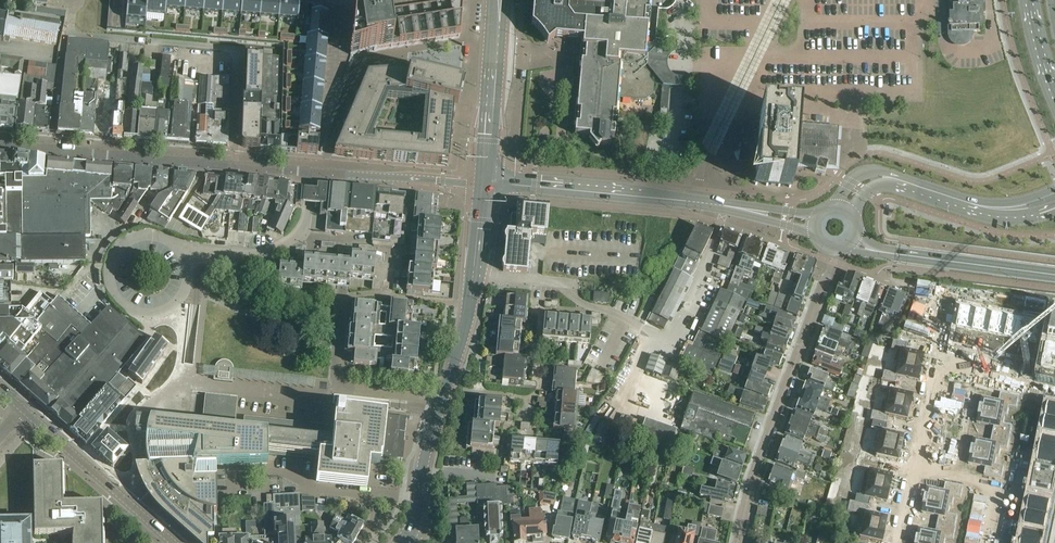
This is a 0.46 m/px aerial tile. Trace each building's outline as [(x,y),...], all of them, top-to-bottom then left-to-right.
[(106,31),(283,47),(281,139),(280,152),(296,154),(296,153),(317,155),(318,142),(321,143),(324,143),(351,58),(358,56),(364,54),(376,51),(375,50),(384,49),(460,37),(462,14),(463,0),(109,0),(106,31)] [(645,46),(649,0),(533,0),(531,26),(534,28),(536,30),(538,33),(540,35),(542,37),(544,40),(545,42),(547,45),(554,39),(583,41),(580,63),(574,135),(589,136),(589,140),(597,149),(601,146),(610,147),(611,140),(609,139),(609,138),(614,138),(617,99),(645,102),(653,95),(654,86),(649,80),(650,76),(645,71),(641,70),(635,63),(641,58),(642,46),(645,46)] [(950,8),(948,8),(948,14),(950,14),(951,25),(950,25),(949,26),(949,27),(950,27),(952,27),(952,36),(952,38),(953,40),(955,41),(956,43),(958,44),(960,44),(962,44),(963,44),(966,43),(968,41),(969,39),(970,38),(970,36),(970,33),(980,33),(979,27),(983,27),(982,16),(983,16),(983,12),(982,12),(982,5),(983,5),(983,0),(950,0),(950,8)] [(51,10),(50,16),(64,19),(65,12),(51,10)] [(55,46),(60,22),(21,16),(20,20),(8,18),(0,16),(0,42),(4,42),(8,43),(9,38),(55,46)] [(68,39),(66,57),(86,59),(85,62),(107,64),(107,62),(109,43),(68,39)] [(635,63),(641,70),(645,67),(661,86),(677,88),(685,88),(686,79),(681,80),(678,80),(675,79),(672,78),(667,75),(664,69),(664,64),(666,58),(669,55),(672,54),(670,52),(666,52),(662,51),(660,49),(659,46),(659,43),(652,43),(651,51),(646,56),(645,55),(645,46),(642,46),(641,58),(635,63)] [(119,55),(118,71),(120,72),(125,72),(126,61),(126,55),(119,55)] [(263,57),(263,56),(248,55),(247,55),(245,56),(244,58),(244,59),(242,100),(241,144),(241,145),(241,146),(242,147),(242,148),(243,148),(244,148),(245,149),(254,149),(259,150),(260,122),(263,62),(263,57)] [(60,109),(57,133),(79,135),(83,80),(98,81),(105,82),(106,74),(107,64),(85,62),(86,59),(66,57),(65,57),(65,65),(63,78),(62,77),(62,78),(63,79),(63,81),(63,82),(62,81),(61,81),(63,82),(63,84),(62,85),(62,84),(61,85),(62,86),(62,92),(61,100),(60,106),(60,109)] [(262,100),(261,116),(261,122),(260,122),(259,150),(279,152),(280,128),(280,98),(281,58),(263,57),(263,62),(262,100)] [(156,141),(167,142),(171,106),(170,106),(168,105),(169,102),(168,102),(170,86),(171,85),(168,83),(170,59),(162,58),(157,113),(166,114),(166,116),(165,116),(165,121),(166,120),(166,121),(158,120),(156,141)] [(21,78),(23,62),(0,59),(0,75),(21,78)] [(141,97),(137,139),(154,141),(156,121),(149,121),(149,113),(150,113),(153,85),(148,85),(150,61),(145,60),(143,76),(142,76),(141,84),(139,97),(141,97)] [(15,130),(31,131),(34,106),(35,106),(37,84),(54,86),(56,67),(28,63),(27,77),(24,76),(19,106),(18,106),(15,130)] [(123,138),(137,139),(141,97),(139,97),(141,84),(143,66),(133,65),(128,105),(126,104),(123,138)] [(16,101),(18,101),(20,85),(21,78),(0,75),(0,99),(16,101)] [(409,75),(367,78),(335,153),(334,157),(347,158),(448,167),(453,108),(457,109),(462,87),(455,86),(455,85),(433,80),(424,78),(409,75)] [(200,83),(173,82),(172,104),(191,105),(198,106),(195,144),(227,147),(229,114),(228,114),(230,77),(214,78),(214,79),(200,78),(200,83)] [(83,80),(79,135),(80,135),(93,136),(98,81),(83,80)] [(117,81),(112,137),(122,138),(127,81),(119,81),(117,81)] [(34,106),(31,131),(48,132),(50,111),(51,105),(49,105),(48,106),(44,105),(46,92),(53,92),(54,86),(37,84),(35,106),(34,106)] [(13,129),(16,101),(0,99),(0,128),(13,129)] [(191,105),(172,104),(171,104),(170,106),(171,106),(167,142),(188,144),(191,105)] [(668,110),(667,110),(660,110),(659,121),(651,120),(651,126),(666,128),(668,110)] [(759,122),(746,121),(744,145),(757,146),(757,149),(754,186),(792,189),(794,165),(816,167),(815,173),(819,175),(824,176),(827,168),(835,168),(838,128),(812,126),(797,125),(797,115),(760,112),(759,122)] [(632,166),(644,167),(649,124),(636,123),(632,166)] [(85,238),(90,238),(91,202),(106,213),(109,208),(111,202),(112,190),(110,190),(112,167),(99,166),(99,165),(86,164),(73,163),(60,162),(47,161),(46,177),(46,168),(44,168),(45,160),(0,155),(0,239),(85,238)] [(133,168),(115,167),(112,190),(111,202),(123,202),(125,203),(131,189),(133,168)] [(150,190),(152,170),(135,169),(133,191),(135,191),(130,200),(137,205),(146,192),(146,193),(148,190),(150,190)] [(169,172),(152,170),(150,190),(150,191),(162,192),(167,190),(169,172)] [(195,174),(171,172),(170,192),(158,198),(150,209),(158,215),(152,224),(164,230),(169,222),(187,193),(195,177),(195,174)] [(213,205),(217,207),(223,196),(226,177),(208,175),(207,179),(205,178),(204,180),(206,181),(204,195),(218,197),(213,205)] [(217,207),(215,211),(228,212),(233,198),(232,198),(236,178),(226,177),(223,196),(217,207)] [(233,198),(228,212),(240,214),(244,199),(244,198),(240,198),(243,179),(236,178),(232,198),(233,198)] [(256,180),(243,179),(240,198),(244,198),(244,199),(249,199),(253,200),(256,180)] [(257,214),(260,216),(260,215),(266,201),(267,181),(256,180),(254,201),(261,201),(259,207),(257,207),(254,215),(256,216),(257,214)] [(270,202),(275,203),(277,203),(279,182),(267,181),(266,201),(260,215),(260,216),(265,217),(270,202)] [(300,204),(302,190),(302,188),(297,188),(297,191),(290,191),(291,183),(279,182),(277,203),(275,203),(275,207),(278,207),(269,230),(281,235),(288,220),(289,221),(295,209),(295,208),(295,206),(300,206),(300,204)] [(319,216),(326,217),(329,187),(317,186),(316,192),(309,191),(302,190),(300,204),(308,205),(320,206),(319,216)] [(345,235),(345,232),(348,189),(329,187),(326,217),(324,233),(345,235)] [(345,232),(372,235),(376,191),(348,189),(345,232)] [(372,242),(372,245),(373,247),(392,249),(394,247),(394,245),(402,245),(404,244),(405,235),(403,233),(400,233),(401,224),(404,224),(406,223),(407,211),(406,210),(405,209),(406,199),(404,198),(404,197),(395,196),(396,193),(376,191),(372,235),(371,242),(372,242)] [(435,223),(436,213),(438,213),(439,210),(437,210),(438,199),(415,197),(413,221),(418,222),(418,221),(435,223)] [(117,220),(125,225),(137,205),(130,200),(117,220)] [(109,208),(113,209),(118,212),(123,202),(111,202),(109,208)] [(213,205),(204,217),(209,220),(215,211),(217,207),(213,205)] [(510,233),(506,233),(503,272),(526,274),(530,236),(546,237),(548,207),(524,205),(520,208),(517,208),(516,215),(511,215),(510,233)] [(187,206),(179,220),(189,227),(195,230),(200,233),(209,220),(204,217),(187,206)] [(238,233),(246,233),(247,216),(240,215),(238,233)] [(416,245),(439,247),(440,237),(442,237),(442,234),(440,234),(441,223),(435,223),(418,221),(418,222),(418,226),(412,226),(411,230),(417,231),(416,245)] [(673,269),(690,278),(697,264),(697,265),(712,235),(696,227),(682,257),(687,260),(685,263),(678,259),(673,269)] [(717,252),(718,252),(723,254),(726,246),(737,250),(742,237),(722,229),(717,238),(721,240),(720,244),(717,252)] [(742,278),(755,241),(744,237),(738,256),(742,257),(738,269),(736,268),(729,287),(737,290),(741,277),(742,278)] [(0,239),(0,263),(12,263),(12,265),(16,265),(85,264),(85,238),(0,239)] [(756,241),(744,272),(750,274),(753,268),(759,270),(760,267),(761,264),(760,264),(766,245),(756,241)] [(415,254),(414,268),(434,270),(436,271),(437,260),(440,260),(440,257),(438,257),(439,247),(416,245),(416,249),(411,248),(409,250),(409,254),(415,254)] [(783,267),(788,256),(776,251),(774,249),(774,248),(771,247),(768,248),(767,248),(761,264),(760,267),(775,273),(771,283),(779,286),(785,268),(783,267)] [(734,256),(735,253),(729,251),(728,254),(726,259),(732,261),(734,256)] [(279,276),(278,282),(277,292),(301,294),(302,282),(343,286),(349,286),(350,278),(373,281),(378,281),(380,262),(381,262),(381,258),(372,257),(365,257),(351,256),(351,264),(309,260),(304,259),(304,261),(303,268),(290,267),(284,266),(280,266),(279,276)] [(795,277),(799,278),(800,279),(807,261),(795,256),(785,282),(792,284),(795,277)] [(800,279),(799,278),(786,313),(797,317),(807,289),(816,266),(815,263),(814,263),(807,261),(800,279)] [(16,273),(31,274),(35,274),(34,265),(31,265),(16,265),(16,273)] [(402,273),(401,276),(407,277),(406,291),(407,291),(406,296),(422,297),(422,293),(432,294),(434,270),(414,268),(408,267),(408,271),(403,271),(402,273)] [(13,281),(13,268),(0,268),(0,281),(13,281)] [(652,314),(648,322),(663,330),(667,323),(689,279),(673,272),(652,314)] [(843,302),(846,303),(849,304),(849,302),(853,303),(861,280),(847,275),(842,288),(839,286),(835,296),(844,300),(843,302)] [(863,315),(874,285),(863,281),(855,303),(861,305),(857,316),(863,318),(864,316),(863,315)] [(11,307),(11,284),(0,284),(0,307),(11,307)] [(875,285),(874,285),(863,315),(864,316),(870,318),(874,308),(875,309),(878,301),(880,302),(885,289),(874,285),(875,285)] [(746,304),(750,294),(737,290),(729,287),(726,295),(745,303),(746,304)] [(878,325),(884,328),(897,293),(887,289),(878,313),(882,314),(878,325)] [(680,361),(711,376),(726,346),(725,345),(739,314),(740,315),(745,303),(720,292),(710,313),(707,312),(703,322),(705,323),(700,333),(710,338),(703,353),(687,346),(680,361)] [(767,305),(774,308),(778,295),(771,292),(767,305)] [(897,293),(884,328),(885,328),(883,333),(889,335),(895,319),(899,320),(907,297),(897,293)] [(53,304),(40,294),(25,312),(22,309),(0,310),(0,351),(7,343),(15,351),(36,325),(53,304)] [(593,303),(608,304),(609,296),(594,294),(593,303)] [(774,308),(781,310),(785,297),(778,295),(774,308)] [(505,297),(504,309),(527,311),(528,300),(505,297)] [(0,351),(0,369),(29,395),(44,378),(90,327),(58,298),(53,304),(36,325),(15,351),(7,343),(0,351)] [(354,353),(353,365),(370,366),(376,367),(377,355),(370,354),(372,331),(375,332),(376,320),(376,317),(377,309),(378,302),(369,301),(369,307),(354,305),(352,329),(349,329),(347,352),(354,353)] [(754,302),(752,308),(757,311),(760,304),(754,302)] [(388,327),(397,328),(397,327),(411,329),(411,328),(413,305),(391,303),(388,327)] [(842,315),(848,317),(851,308),(846,306),(842,315)] [(116,394),(128,380),(120,373),(146,341),(139,334),(139,335),(108,308),(90,327),(44,378),(29,395),(49,412),(49,413),(58,421),(58,420),(70,431),(86,445),(101,428),(124,401),(116,394)] [(763,314),(776,319),(773,326),(792,332),(796,321),(787,317),(787,315),(766,308),(763,314)] [(954,345),(1035,361),(1046,363),(1042,379),(1054,382),(1054,318),(1050,343),(1039,341),(1043,325),(961,308),(954,345)] [(504,309),(503,321),(521,323),(526,323),(527,311),(504,309)] [(542,341),(565,343),(567,321),(563,320),(558,320),(544,319),(544,318),(543,323),(543,330),(542,338),(542,341)] [(499,320),(498,332),(520,334),(521,323),(503,321),(499,320)] [(567,321),(565,343),(589,346),(591,326),(590,326),(591,323),(590,323),(587,323),(581,322),(567,321)] [(842,333),(844,327),(834,323),(832,329),(842,333)] [(397,328),(395,351),(418,353),(420,329),(411,328),(411,329),(397,327),(397,328)] [(762,336),(787,345),(792,333),(774,327),(771,333),(756,328),(754,333),(762,336)] [(737,328),(734,338),(740,340),(743,330),(737,328)] [(848,344),(851,338),(842,335),(823,328),(819,340),(849,351),(848,355),(850,356),(851,353),(854,346),(848,344)] [(853,337),(866,341),(868,335),(856,331),(853,337)] [(498,332),(497,344),(519,346),(520,334),(498,332)] [(878,346),(881,337),(869,333),(868,335),(866,341),(866,342),(878,346)] [(787,345),(762,336),(760,341),(768,344),(765,350),(783,357),(787,345)] [(142,355),(128,375),(142,385),(168,348),(154,338),(149,345),(142,355)] [(849,351),(819,340),(815,351),(833,358),(835,353),(849,358),(850,356),(848,355),(849,351)] [(892,341),(890,350),(896,351),(893,363),(921,369),(923,356),(905,352),(907,345),(892,341)] [(146,343),(138,352),(142,355),(149,345),(146,343)] [(496,356),(504,357),(504,356),(518,358),(518,357),(519,346),(497,344),(496,356)] [(868,359),(870,352),(863,350),(861,357),(868,359)] [(418,353),(395,351),(394,359),(394,362),(392,362),(391,374),(413,376),(414,365),(416,365),(418,353)] [(753,365),(751,371),(765,377),(768,368),(772,370),(773,366),(779,368),(783,359),(762,351),(759,359),(754,357),(751,365),(753,365)] [(722,361),(735,366),(737,359),(725,354),(722,361)] [(828,372),(827,374),(838,378),(844,364),(816,354),(815,356),(813,356),(812,359),(813,361),(811,366),(828,372)] [(504,356),(504,357),(503,368),(526,370),(527,358),(525,358),(518,357),(518,358),(504,356)] [(645,371),(661,377),(666,362),(651,356),(645,371)] [(150,422),(135,421),(134,435),(136,435),(136,438),(146,439),(145,440),(145,441),(145,442),(145,443),(145,444),(145,445),(145,446),(145,447),(145,448),(145,449),(145,450),(145,451),(145,452),(145,453),(145,454),(145,455),(145,456),(145,457),(146,458),(146,459),(146,460),(146,461),(146,462),(146,463),(147,464),(147,465),(147,466),(147,467),(137,467),(137,468),(138,470),(138,471),(139,473),(139,475),(140,477),(140,479),(141,480),(142,482),(143,484),(143,485),(144,487),(145,489),(146,490),(147,492),(148,494),(149,495),(150,497),(151,498),(152,500),(153,501),(154,503),(155,504),(157,506),(158,507),(159,509),(161,510),(162,511),(163,512),(165,514),(178,525),(178,524),(179,525),(179,524),(200,542),(207,542),(207,540),(213,539),(213,537),(213,514),(216,514),(216,480),(215,466),(225,466),(262,465),(267,465),(267,464),(267,456),(319,462),(317,482),(366,488),(368,464),(380,466),(381,458),(397,460),(400,430),(401,430),(401,429),(402,429),(403,428),(403,427),(403,426),(402,425),(401,424),(401,418),(335,411),(334,427),(330,427),(335,381),(329,381),(233,370),(233,369),(233,368),(233,367),(232,367),(232,366),(232,365),(231,365),(231,364),(230,363),(229,363),(229,362),(228,362),(227,362),(226,361),(225,361),(224,361),(223,361),(222,361),(221,362),(220,362),(219,363),(218,363),(218,364),(217,364),(217,365),(216,366),(215,367),(215,368),(199,366),(193,367),(183,365),(158,363),(150,422)] [(883,373),(881,382),(895,385),(897,377),(918,382),(921,369),(893,363),(893,364),(895,364),(893,375),(883,373)] [(662,377),(675,382),(680,369),(667,364),(662,377)] [(735,366),(732,374),(740,377),(748,380),(744,390),(768,399),(772,389),(766,387),(767,383),(763,382),(765,377),(751,371),(743,368),(740,367),(735,366)] [(501,386),(529,388),(529,382),(525,382),(526,370),(503,368),(501,386)] [(554,369),(552,381),(575,384),(576,372),(554,369)] [(585,385),(591,385),(598,373),(592,369),(586,381),(585,385)] [(808,377),(807,378),(809,379),(808,383),(833,392),(835,386),(826,382),(828,376),(811,370),(810,371),(808,371),(807,375),(808,377)] [(598,373),(591,385),(600,386),(605,376),(598,373)] [(855,377),(852,384),(858,386),(861,379),(855,377)] [(124,401),(137,387),(128,380),(116,394),(124,401)] [(551,393),(556,394),(574,395),(575,384),(552,381),(551,393)] [(881,382),(879,390),(880,390),(884,391),(882,403),(909,409),(912,397),(894,392),(895,385),(881,382)] [(802,386),(801,390),(803,392),(802,393),(803,394),(802,398),(828,408),(830,402),(820,398),(823,391),(806,384),(805,386),(802,386)] [(739,405),(763,413),(767,401),(729,388),(727,395),(741,400),(739,405)] [(849,391),(847,397),(853,400),(856,393),(849,391)] [(556,394),(555,405),(577,407),(578,395),(574,395),(556,394)] [(980,406),(979,411),(1007,417),(1009,408),(1017,410),(1019,398),(1001,394),(999,402),(982,398),(980,406)] [(717,438),(744,448),(755,418),(693,396),(681,430),(716,442),(717,438)] [(828,408),(802,398),(800,402),(799,402),(799,403),(796,404),(795,407),(796,409),(796,411),(813,417),(816,409),(826,413),(828,408)] [(475,402),(473,425),(494,427),(494,428),(499,428),(499,424),(500,418),(501,405),(501,404),(494,403),(487,403),(480,402),(475,402)] [(874,402),(870,422),(872,422),(886,426),(888,418),(906,422),(909,410),(909,409),(882,403),(881,404),(874,402)] [(555,405),(553,417),(576,419),(577,407),(555,405)] [(1046,421),(1054,423),(1054,408),(1048,407),(1046,421)] [(978,416),(977,424),(994,427),(992,435),(1010,439),(1012,427),(1003,425),(1005,417),(1007,417),(979,411),(978,416)] [(793,412),(789,424),(826,438),(828,433),(819,430),(820,429),(809,425),(811,419),(793,412)] [(576,419),(553,417),(552,429),(564,430),(563,440),(578,441),(580,436),(570,435),(571,431),(575,431),(576,419)] [(1043,434),(1054,436),(1054,423),(1046,421),(1043,434)] [(133,439),(134,422),(126,422),(125,438),(133,439)] [(603,445),(608,425),(599,422),(593,443),(603,445)] [(638,440),(669,451),(676,432),(645,422),(638,440)] [(872,422),(870,430),(875,431),(873,444),(900,450),(903,437),(884,433),(886,426),(872,422)] [(826,438),(789,424),(785,435),(803,442),(805,436),(816,440),(816,441),(819,443),(823,445),(825,444),(827,439),(826,438)] [(484,450),(490,451),(492,451),(492,450),(492,447),(493,441),(494,428),(494,427),(473,425),(468,425),(466,449),(472,449),(478,450),(484,450)] [(91,450),(112,468),(121,459),(122,460),(130,452),(122,446),(118,442),(114,438),(108,432),(107,433),(107,432),(91,450)] [(1040,450),(1054,453),(1054,436),(1043,434),(1040,450)] [(972,447),(971,452),(999,458),(1001,449),(1007,450),(1010,439),(992,435),(991,443),(974,439),(972,447)] [(784,438),(779,451),(813,463),(814,461),(811,460),(813,457),(799,452),(802,445),(784,438)] [(45,440),(41,444),(47,450),(51,446),(45,440)] [(509,463),(521,464),(523,441),(506,440),(504,457),(510,458),(509,463)] [(521,464),(533,465),(535,443),(523,441),(521,464)] [(547,444),(545,466),(564,468),(566,448),(563,448),(564,442),(559,441),(559,445),(547,444)] [(533,465),(545,466),(547,444),(535,443),(533,465)] [(623,454),(636,457),(638,446),(625,443),(623,454)] [(865,455),(863,463),(877,466),(879,459),(897,463),(900,450),(873,444),(873,445),(878,446),(875,458),(865,455)] [(580,459),(586,460),(589,447),(583,445),(580,459)] [(650,460),(652,451),(642,448),(640,458),(650,460)] [(715,453),(713,459),(741,469),(746,456),(729,449),(726,457),(715,453)] [(1037,463),(1054,467),(1054,453),(1040,450),(1037,463)] [(813,463),(779,451),(775,463),(793,469),(795,463),(809,467),(810,464),(812,465),(813,463)] [(970,457),(969,465),(986,468),(984,476),(1002,480),(1004,468),(995,466),(997,458),(999,458),(971,452),(970,457)] [(825,453),(823,459),(829,461),(831,455),(825,453)] [(723,462),(713,459),(710,466),(720,470),(717,478),(736,484),(737,482),(738,481),(739,478),(739,477),(741,471),(722,464),(723,462)] [(863,463),(861,471),(864,472),(861,484),(889,490),(892,478),(875,474),(877,466),(863,463)] [(1034,480),(1054,484),(1054,467),(1037,463),(1034,480)] [(33,468),(34,516),(34,520),(34,536),(73,535),(73,539),(72,542),(103,542),(102,506),(63,506),(62,467),(33,468)] [(773,467),(768,482),(778,486),(777,489),(788,493),(787,496),(795,499),(797,493),(790,490),(794,479),(803,482),(806,476),(796,472),(795,475),(773,467)] [(693,471),(682,469),(680,476),(691,479),(693,471)] [(1031,493),(1052,498),(1054,485),(1054,484),(1034,480),(1031,493)] [(467,505),(476,504),(477,504),(476,487),(475,484),(466,485),(467,505)] [(709,503),(723,506),(724,502),(733,504),(734,498),(736,489),(716,485),(711,484),(709,493),(701,491),(699,498),(710,500),(709,503)] [(856,496),(854,504),(868,507),(870,499),(886,503),(889,490),(861,484),(859,497),(856,496)] [(925,496),(924,501),(952,507),(954,498),(961,499),(963,487),(946,484),(944,492),(927,488),(925,496)] [(476,504),(477,509),(484,508),(485,540),(489,540),(489,542),(499,542),(498,540),(502,539),(500,507),(507,506),(507,496),(506,488),(497,488),(497,485),(476,487),(477,504),(476,504)] [(604,499),(610,500),(613,487),(607,486),(604,499)] [(523,489),(506,488),(507,496),(523,496),(523,489)] [(684,499),(686,492),(678,490),(677,498),(678,498),(684,499)] [(553,506),(555,496),(556,496),(539,492),(540,504),(553,506)] [(625,523),(617,521),(620,509),(619,509),(622,493),(614,492),(610,512),(612,514),(606,542),(610,542),(621,542),(625,523)] [(274,536),(278,536),(278,542),(300,542),(299,495),(273,496),(274,536)] [(272,541),(268,541),(268,536),(274,536),(273,496),(266,497),(267,505),(264,505),(264,523),(264,533),(264,537),(251,538),(251,542),(272,542),(272,541)] [(459,505),(458,498),(448,499),(449,505),(444,506),(446,539),(456,538),(456,542),(478,542),(477,530),(469,530),(468,520),(459,520),(460,531),(456,531),(456,529),(457,529),(456,505),(459,505)] [(326,509),(338,510),(339,501),(326,500),(326,509)] [(664,520),(670,521),(674,501),(668,500),(664,520)] [(1029,500),(1027,514),(1048,519),(1051,505),(1029,500)] [(923,506),(922,514),(939,517),(937,525),(956,529),(956,528),(955,528),(957,517),(948,515),(950,507),(952,507),(924,501),(923,506)] [(579,539),(585,540),(592,505),(578,502),(571,538),(572,538),(572,539),(573,541),(577,542),(579,541),(579,539)] [(849,503),(846,513),(859,516),(856,526),(884,532),(884,531),(887,519),(866,515),(868,507),(854,504),(849,503)] [(585,540),(591,542),(592,542),(597,542),(598,542),(599,542),(603,524),(594,522),(596,515),(597,515),(598,506),(592,505),(585,540)] [(724,510),(709,507),(707,516),(721,519),(724,510)] [(638,520),(637,520),(640,510),(628,508),(625,523),(621,542),(633,542),(638,520)] [(813,520),(821,522),(824,511),(815,509),(813,520)] [(524,522),(525,538),(532,538),(532,542),(542,542),(542,538),(543,538),(543,537),(545,537),(545,524),(544,524),(543,517),(541,517),(540,510),(528,511),(529,521),(524,522)] [(333,511),(328,521),(357,537),(363,527),(348,518),(347,520),(340,516),(341,515),(333,511)] [(524,522),(520,522),(519,511),(510,512),(510,525),(512,525),(513,542),(525,542),(525,538),(524,522)] [(553,530),(552,538),(554,539),(554,540),(560,541),(560,540),(568,541),(571,521),(573,514),(566,513),(566,514),(560,513),(558,512),(554,530),(553,530)] [(641,519),(647,520),(649,513),(642,512),(641,519)] [(1027,514),(1024,527),(1046,532),(1048,519),(1027,514)] [(328,521),(327,520),(328,523),(332,525),(330,528),(339,534),(337,539),(344,542),(354,542),(357,537),(328,521)] [(30,536),(30,523),(0,523),(0,542),(30,542),(30,536)] [(317,524),(318,542),(332,542),(331,538),(324,539),(323,523),(317,524)] [(653,526),(640,523),(639,532),(638,532),(636,542),(650,542),(653,526)] [(688,526),(686,533),(678,532),(676,542),(692,542),(694,535),(698,536),(701,525),(692,523),(691,527),(688,526)] [(317,524),(311,524),(312,539),(305,540),(305,542),(318,542),(317,524)] [(916,542),(922,542),(945,542),(946,539),(953,540),(956,529),(937,525),(936,532),(919,529),(917,537),(916,542)] [(650,542),(664,542),(665,538),(665,537),(666,529),(653,526),(650,542)] [(854,539),(873,542),(882,542),(884,532),(856,526),(854,539)] [(1021,542),(1043,542),(1045,537),(1043,536),(1044,532),(1045,532),(1046,532),(1024,527),(1021,542)] [(708,531),(702,529),(699,542),(714,542),(715,539),(716,533),(708,531)] [(251,538),(247,538),(247,539),(236,540),(236,531),(222,532),(223,540),(219,540),(219,542),(251,542),(251,538)]
